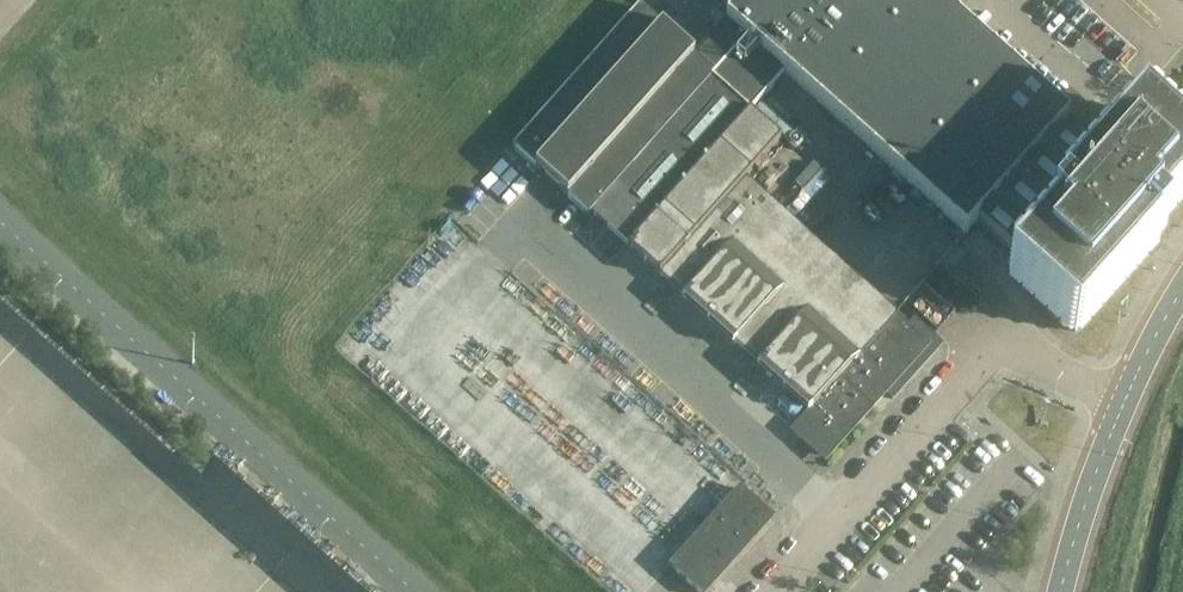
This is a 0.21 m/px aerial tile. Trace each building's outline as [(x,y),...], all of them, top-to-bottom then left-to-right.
[(726,21),(746,38),(965,235),(966,235),(977,220),(1028,259),(1017,272),(1028,282),(1031,285),(1075,325),(1151,235),(1146,230),(1157,218),(1182,190),(1182,156),(1142,119),(1112,152),(1115,154),(1096,175),(1089,169),(1094,164),(1057,132),(1068,118),(934,0),(744,0),(726,21)] [(640,7),(513,149),(589,216),(591,214),(808,408),(794,427),(830,457),(886,394),(892,399),(941,344),(913,320),(909,325),(746,179),(780,139),(712,79),(746,38),(726,21),(694,57),(640,7)] [(740,489),(707,525),(670,567),(698,591),(707,591),(773,518),(750,498),(748,497),(749,496),(742,491),(740,489)]
